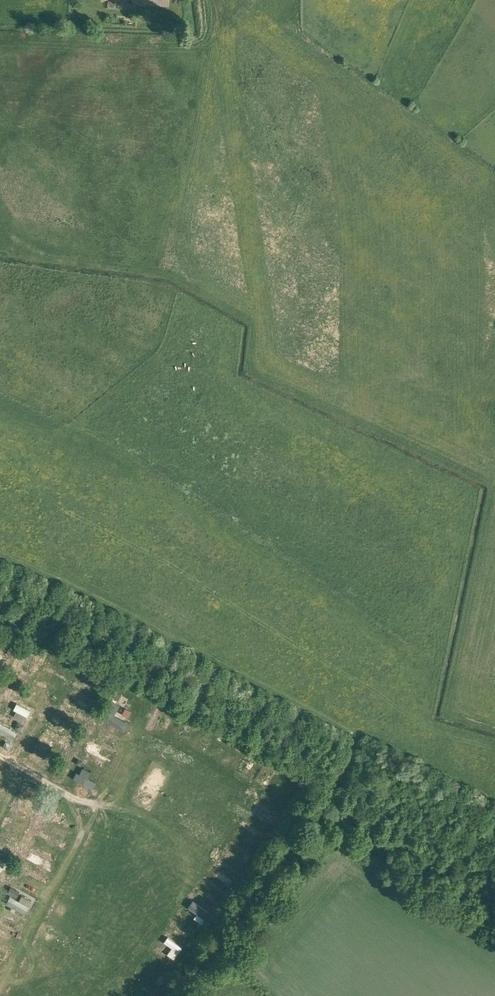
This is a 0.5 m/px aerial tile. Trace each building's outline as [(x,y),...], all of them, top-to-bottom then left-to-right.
[(3,663),(11,668),(19,655),(11,650),(3,663)] [(11,668),(18,672),(26,659),(19,655),(11,668)] [(0,689),(0,708),(8,706),(11,700),(9,692),(2,689),(0,689)] [(74,697),(92,704),(95,696),(77,690),(74,697)] [(104,718),(126,729),(130,721),(118,714),(125,700),(122,698),(121,700),(115,697),(104,718)] [(21,699),(10,715),(22,723),(33,706),(21,699)] [(58,722),(77,731),(82,722),(62,712),(58,722)] [(164,713),(157,728),(164,732),(171,717),(164,713)] [(185,742),(194,725),(188,722),(179,740),(185,742)] [(98,740),(116,749),(119,743),(101,734),(98,740)] [(198,751),(205,753),(211,736),(204,734),(198,751)] [(53,764),(56,758),(39,748),(36,754),(53,764)] [(105,768),(110,759),(90,750),(86,759),(105,768)] [(273,770),(268,779),(273,782),(278,773),(273,770)] [(262,810),(257,817),(273,827),(277,820),(262,810)] [(17,819),(14,826),(25,831),(31,819),(14,812),(12,817),(17,819)] [(65,845),(70,838),(52,826),(47,832),(65,845)] [(18,844),(2,836),(0,840),(0,846),(14,853),(18,844)] [(219,873),(235,881),(238,875),(222,867),(219,873)] [(221,900),(225,895),(210,884),(206,890),(221,900)] [(36,902),(24,896),(22,901),(12,897),(8,905),(30,916),(36,902)] [(207,920),(212,912),(196,902),(192,910),(207,920)] [(4,926),(21,932),(23,927),(18,925),(20,919),(8,915),(4,926)] [(184,920),(179,927),(193,938),(199,931),(184,920)] [(4,929),(0,927),(0,944),(12,949),(15,942),(1,936),(4,929)] [(53,942),(59,935),(50,928),(44,936),(53,942)] [(164,953),(179,961),(186,948),(171,940),(164,953)] [(124,995),(125,995),(132,985),(126,982),(119,993),(124,995)]
